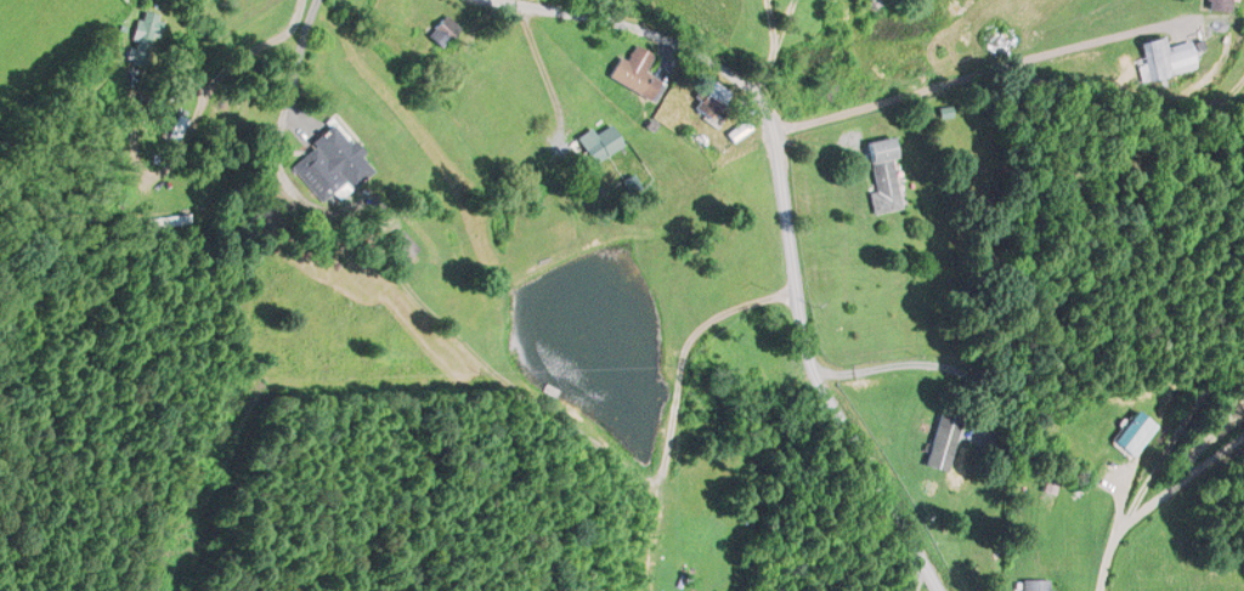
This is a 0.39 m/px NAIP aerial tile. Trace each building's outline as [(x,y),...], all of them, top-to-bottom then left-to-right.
[(1232,11),(1232,0),(1208,0),(1208,11),(1232,11)] [(158,15),(138,10),(125,62),(145,67),(158,15)] [(456,28),(441,18),(428,36),(443,46),(456,28)] [(1190,41),(1164,47),(1162,38),(1139,43),(1147,80),(1196,69),(1190,41)] [(608,77),(650,100),(660,82),(643,73),(653,55),(635,45),(626,62),(619,58),(608,77)] [(694,110),(717,123),(733,94),(710,81),(694,110)] [(344,195),(371,151),(326,123),(309,149),(319,155),(308,173),(344,195)] [(595,135),(591,129),(576,138),(592,165),(624,146),(611,125),(595,135)] [(903,209),(892,160),(899,158),(894,137),(864,144),(879,214),(903,209)] [(1154,426),(1138,411),(1112,440),(1129,455),(1154,426)] [(947,473),(961,419),(938,413),(923,467),(947,473)] [(1050,581),(1023,581),(1023,590),(1050,590),(1050,581)]
